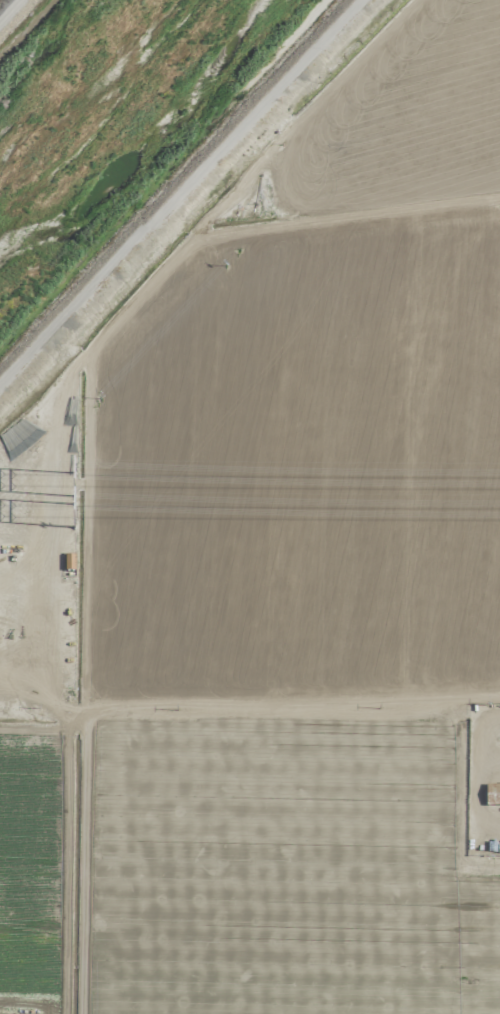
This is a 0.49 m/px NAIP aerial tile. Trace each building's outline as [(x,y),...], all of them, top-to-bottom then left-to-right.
[(485,784),(486,805),(499,805),(499,784),(485,784)]
